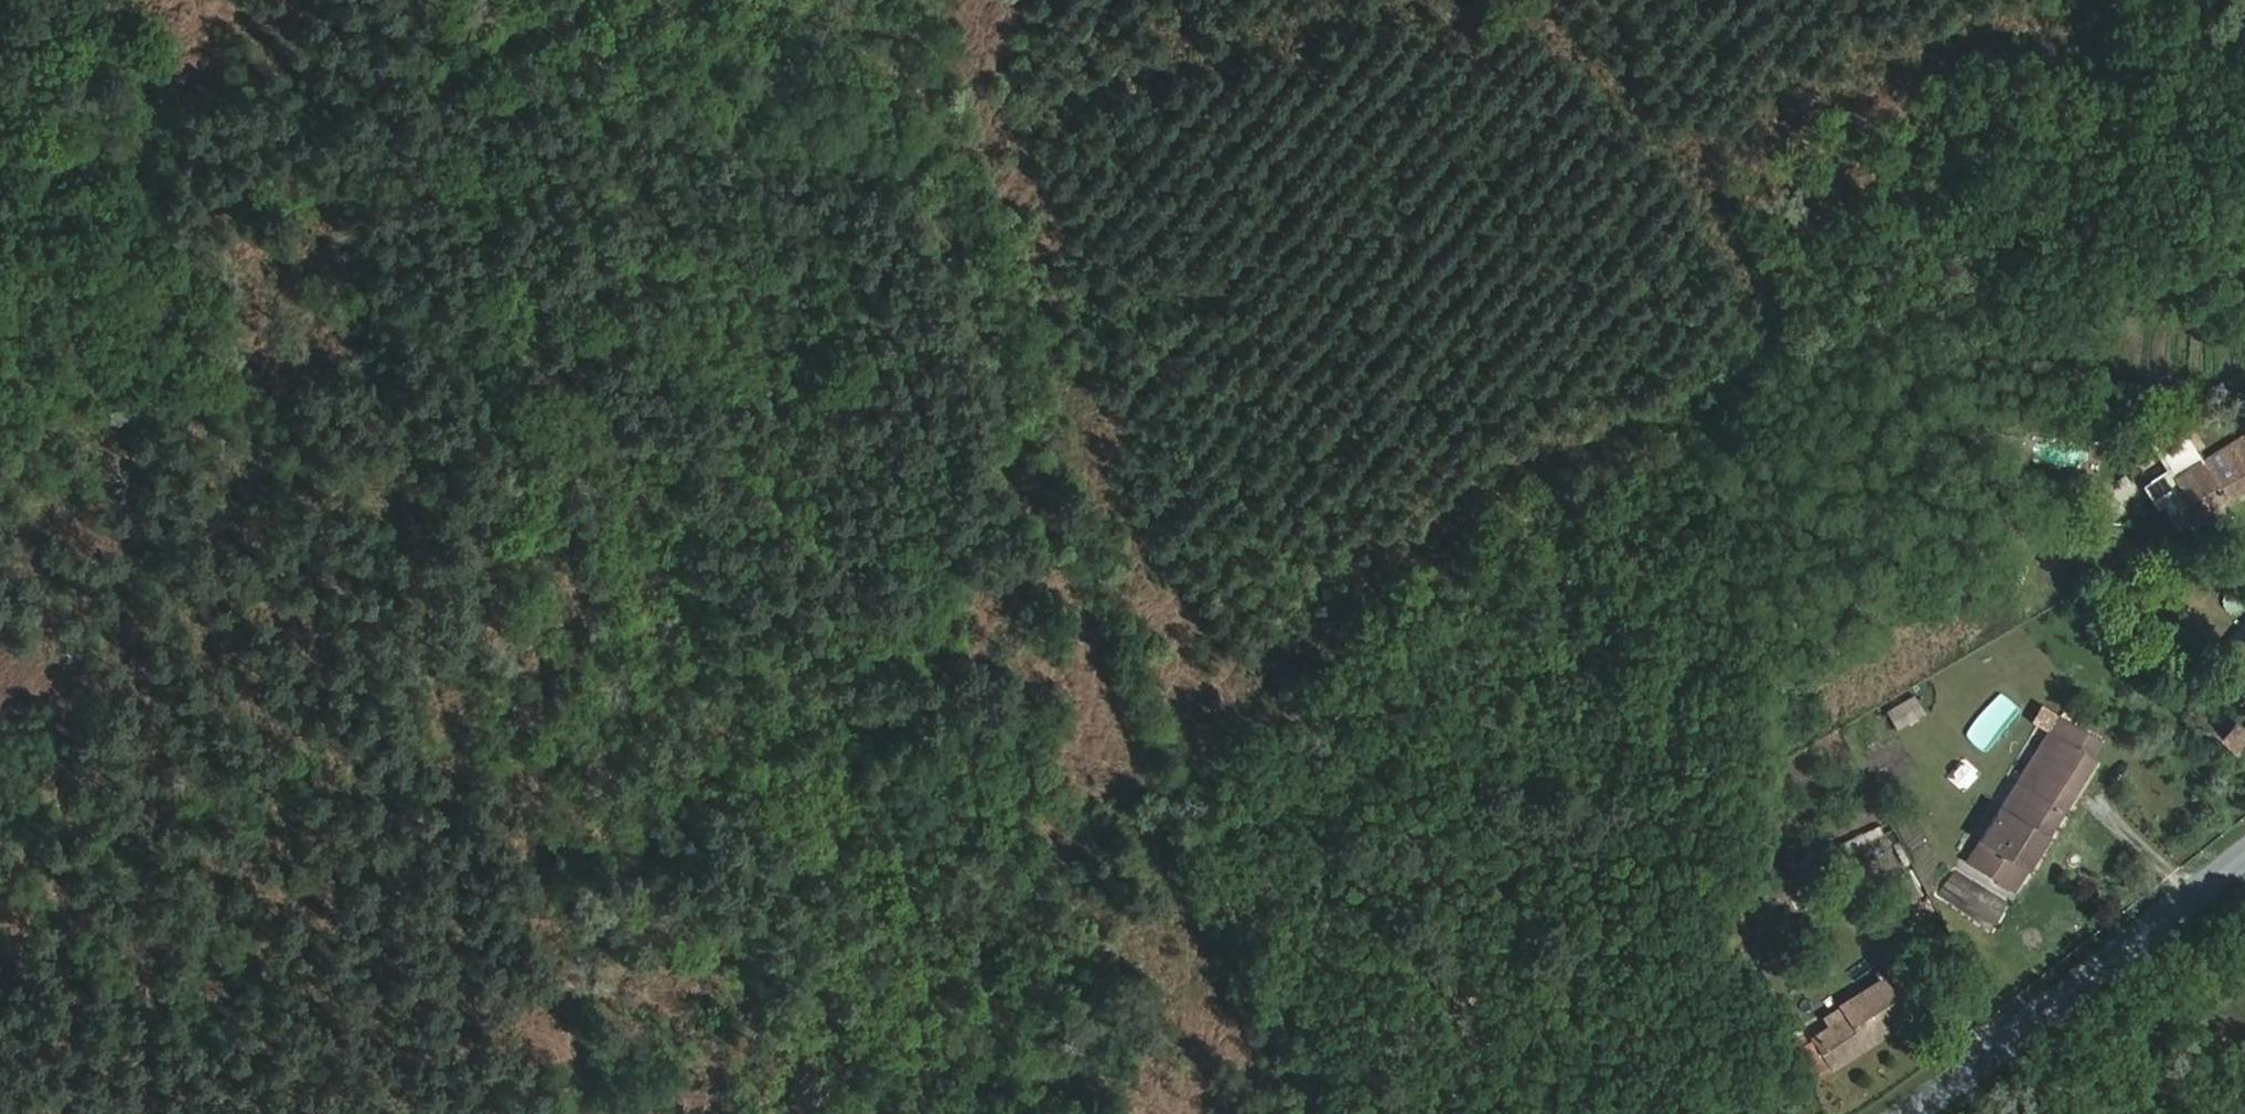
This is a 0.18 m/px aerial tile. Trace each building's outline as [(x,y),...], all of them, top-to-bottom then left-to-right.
[(2180,555),(2244,516),(2244,461),(2203,488),(2184,456),(2158,472),(2175,501),(2151,515),(2161,531),(2164,529),(2180,555)] [(2190,736),(2236,775),(2244,766),(2244,676),(2190,736)] [(2084,780),(2095,765),(2080,754),(2070,766),(2055,761),(2047,771),(1971,886),(2017,917),(2051,866),(2026,851),(2045,824),(2068,839),(2100,790),(2084,780)] [(1983,820),(1976,827),(1985,838),(1994,831),(1983,820)] [(2026,851),(2051,866),(2068,839),(2045,824),(2026,851)] [(1820,1064),(1835,1093),(1869,1074),(1913,1050),(1891,1011),(1849,1035),(1855,1045),(1820,1064)]
